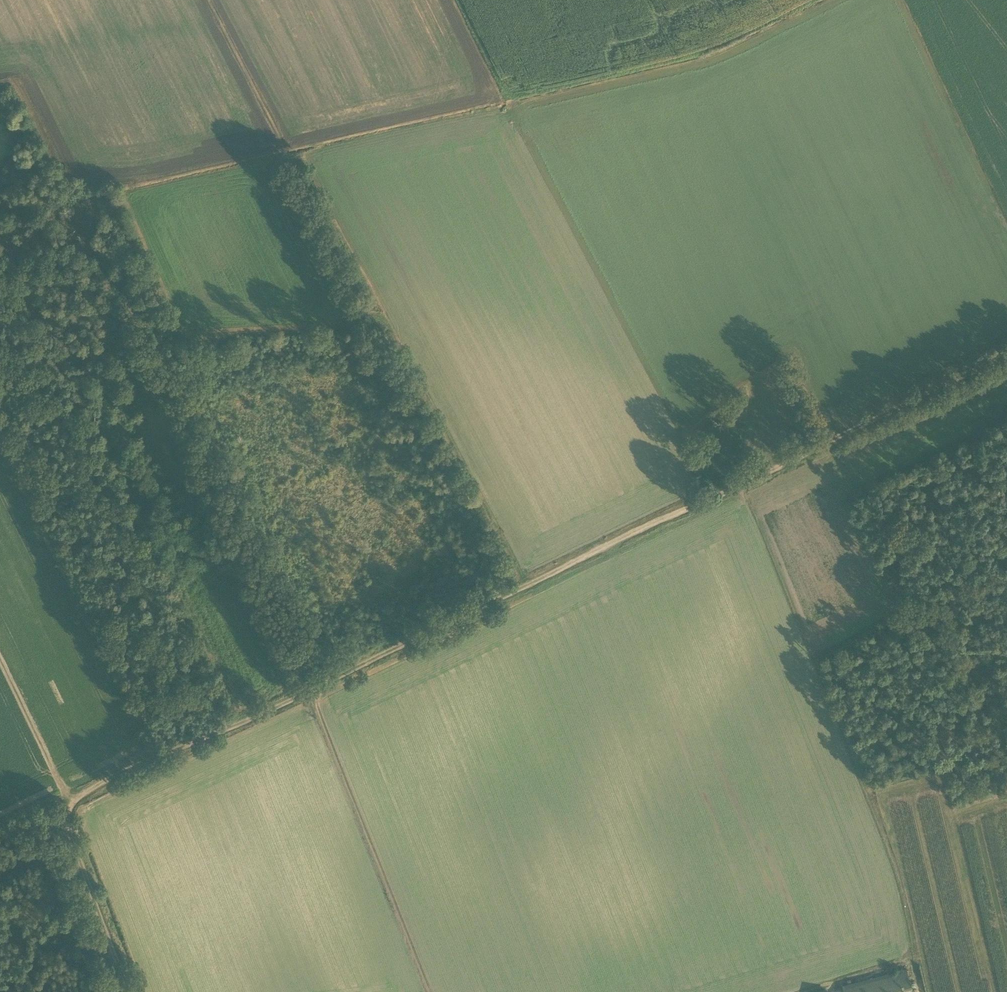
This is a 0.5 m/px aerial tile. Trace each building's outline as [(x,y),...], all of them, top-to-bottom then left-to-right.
[(906,974),(843,991),(911,991),(906,974)]
